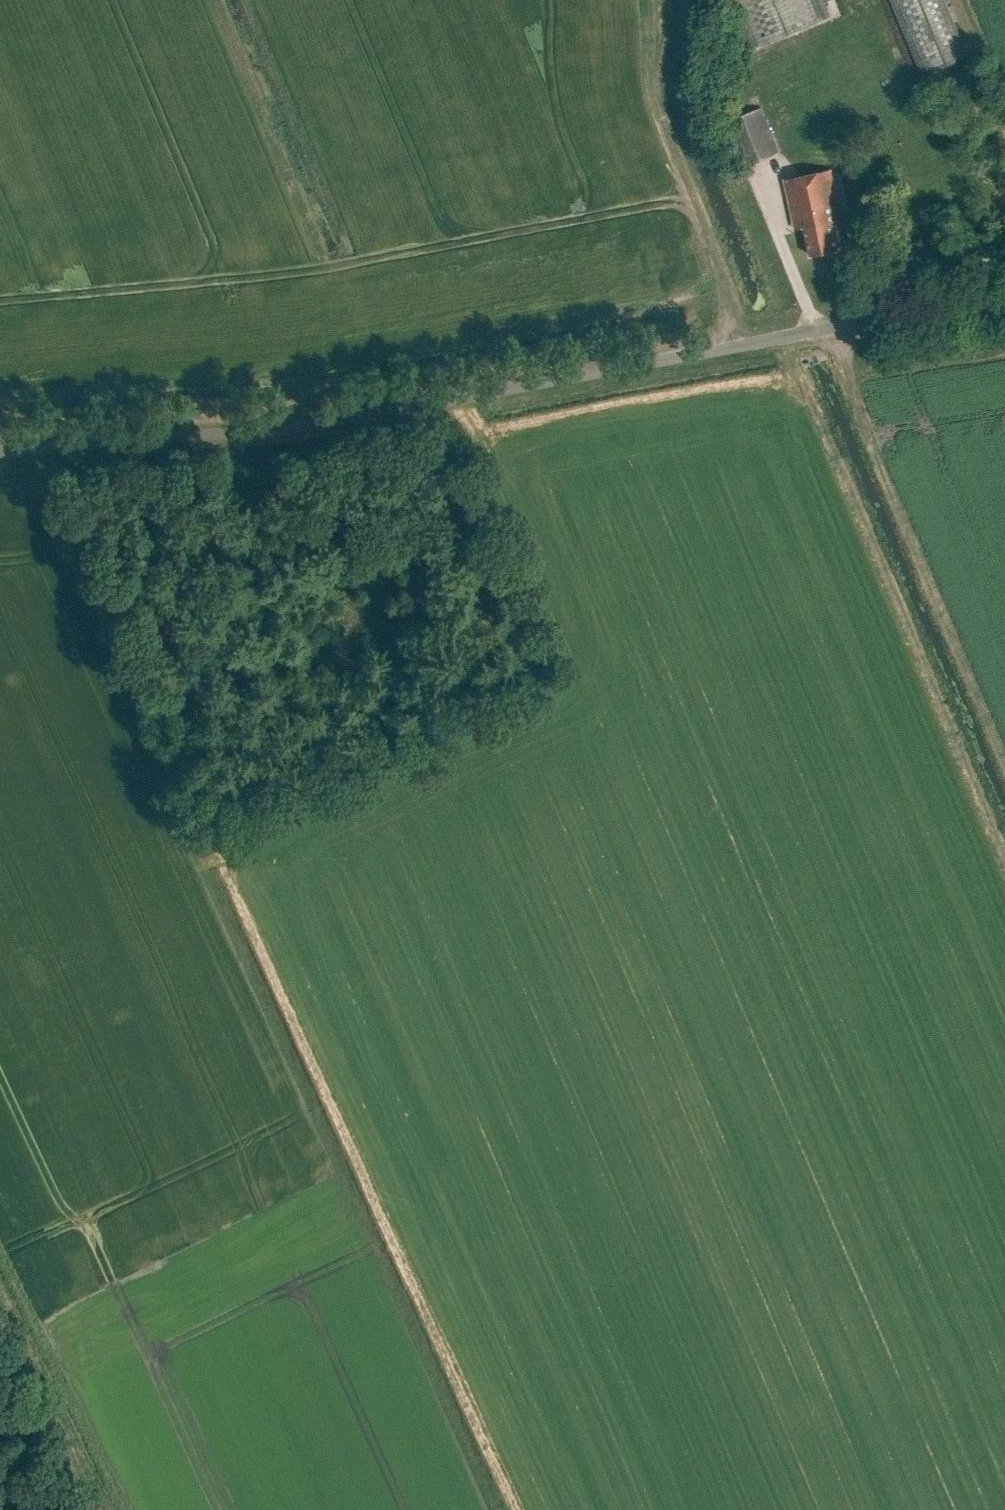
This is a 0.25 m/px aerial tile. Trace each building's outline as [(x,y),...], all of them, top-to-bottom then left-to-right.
[(832,14),(827,0),(730,0),(749,48),(832,14)] [(921,75),(969,56),(947,0),(891,0),(921,75)] [(762,109),(727,124),(745,164),(779,149),(762,109)] [(840,250),(834,220),(843,218),(835,169),(787,178),(795,222),(801,221),(802,227),(808,226),(813,255),(840,250)]
